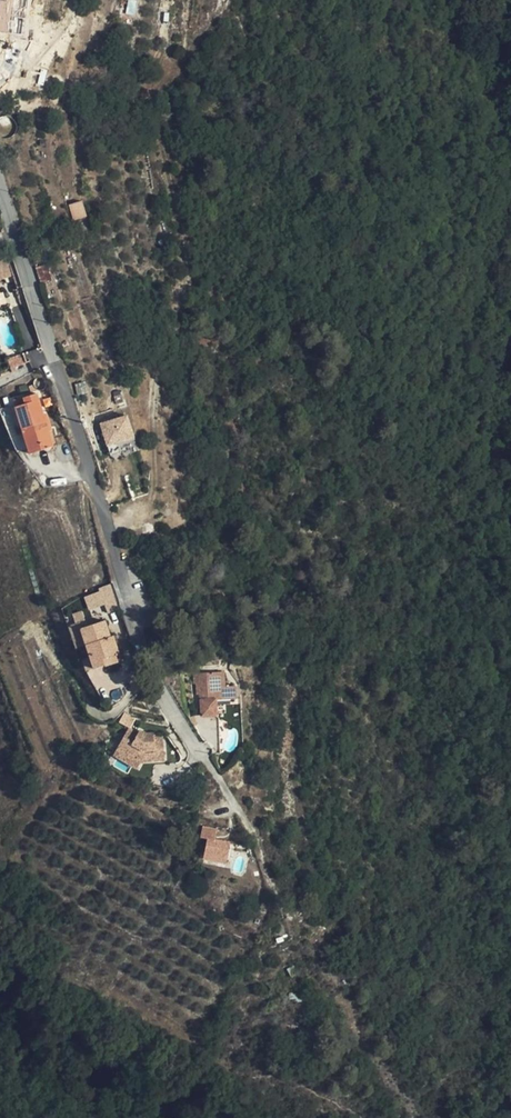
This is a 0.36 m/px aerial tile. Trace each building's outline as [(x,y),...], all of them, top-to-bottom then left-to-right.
[(138,0),(127,0),(126,15),(137,15),(138,0)] [(75,219),(86,216),(81,201),(70,205),(75,219)] [(0,371),(0,375),(2,379),(17,372),(13,365),(0,371)] [(49,432),(43,415),(36,394),(24,397),(26,403),(16,407),(29,448),(34,446),(36,452),(53,447),(49,432)] [(48,413),(43,415),(49,432),(53,431),(48,413)] [(100,424),(110,458),(138,450),(128,416),(100,424)] [(100,592),(104,602),(109,614),(118,610),(117,608),(120,607),(119,604),(120,604),(114,584),(99,590),(100,592)] [(88,608),(94,606),(90,595),(84,597),(88,608)] [(87,647),(94,669),(105,665),(103,659),(116,655),(119,654),(113,636),(110,637),(105,621),(85,627),(81,628),(87,647)] [(75,650),(87,647),(81,628),(85,627),(83,622),(68,628),(75,650)] [(119,662),(116,655),(103,659),(105,665),(105,666),(119,662)] [(198,695),(201,695),(205,695),(205,700),(201,700),(202,716),(217,715),(216,700),(236,699),(236,686),(225,687),(224,672),(194,674),(195,684),(197,684),(198,695)] [(131,728),(135,718),(124,712),(119,722),(131,728)] [(117,748),(141,762),(164,760),(163,737),(154,737),(153,734),(146,734),(140,730),(138,734),(129,729),(117,748)] [(136,769),(141,762),(117,748),(113,756),(136,769)] [(217,829),(203,826),(201,837),(208,838),(205,852),(227,857),(230,842),(216,839),(217,829)] [(226,863),(227,857),(205,852),(204,859),(226,863)]
